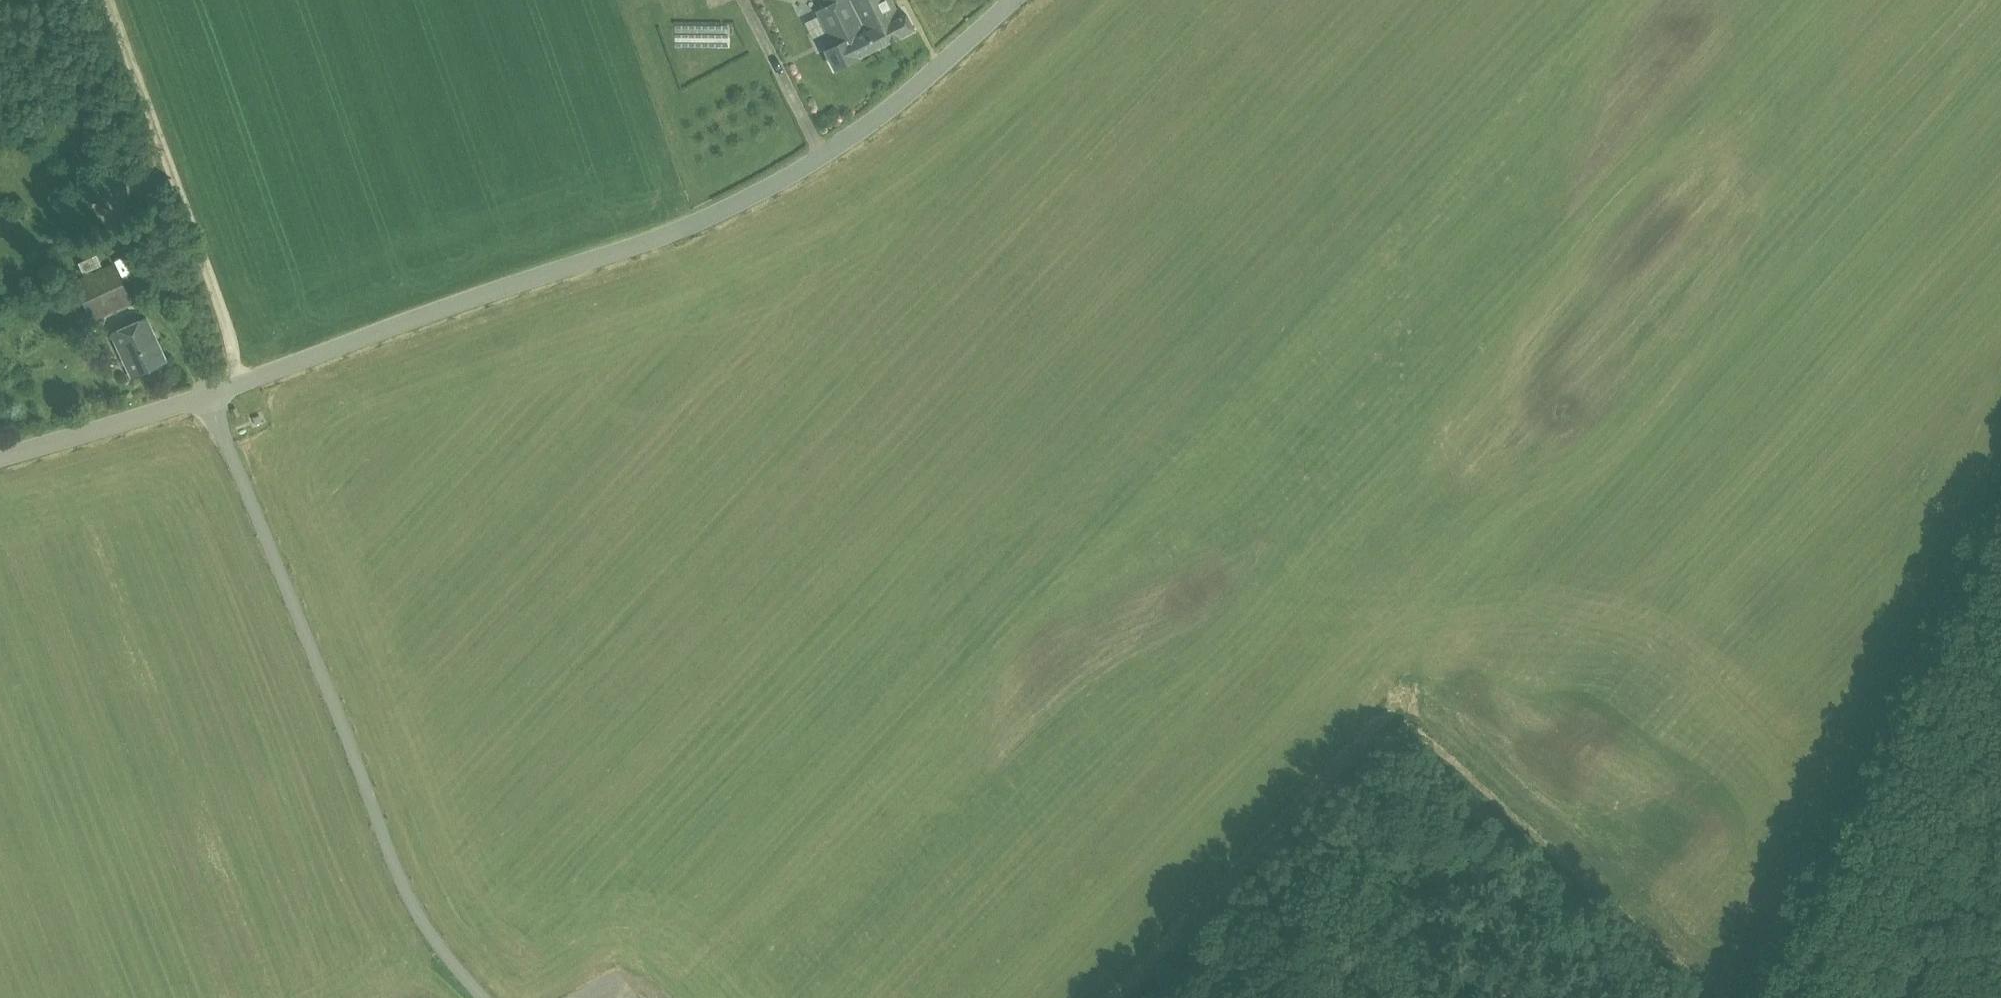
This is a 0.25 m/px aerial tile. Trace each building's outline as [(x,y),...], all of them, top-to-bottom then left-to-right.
[(834,32),(839,43),(826,49),(834,66),(873,48),(850,0),(830,0),(832,4),(820,10),(831,33),(834,32)] [(873,48),(915,28),(907,11),(898,15),(891,0),(850,0),(873,48)] [(681,46),(736,47),(737,30),(681,29),(681,46)] [(56,239),(54,231),(45,234),(48,241),(56,239)] [(73,280),(93,320),(133,302),(114,262),(73,280)] [(41,296),(48,293),(44,284),(37,287),(41,296)] [(131,375),(166,360),(147,316),(112,332),(131,375)]
